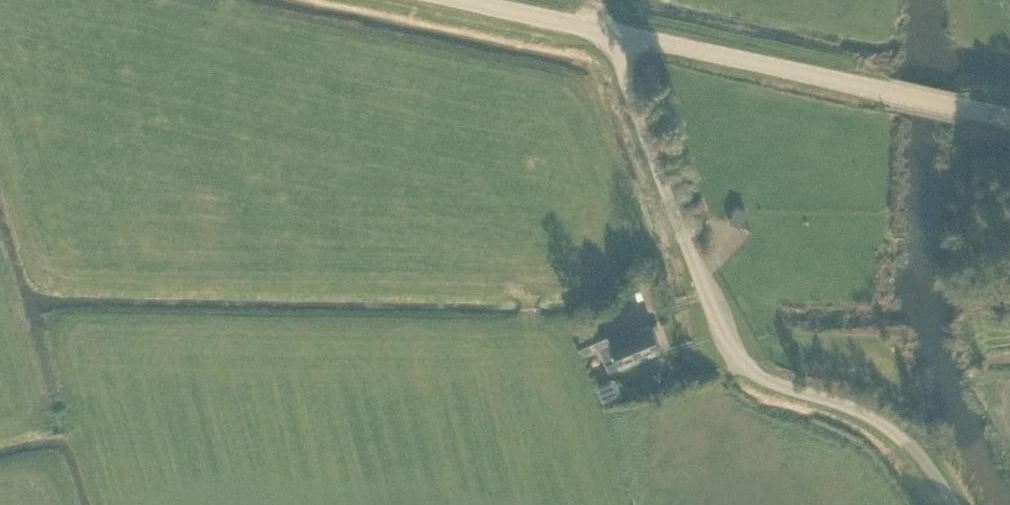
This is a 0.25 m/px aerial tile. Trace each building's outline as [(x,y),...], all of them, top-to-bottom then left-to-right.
[(737,193),(715,214),(730,229),(752,209),(737,193)] [(640,352),(660,343),(651,322),(634,329),(633,325),(609,335),(602,319),(574,330),(583,352),(600,345),(609,366),(619,362),(621,365),(641,356),(640,352)]
